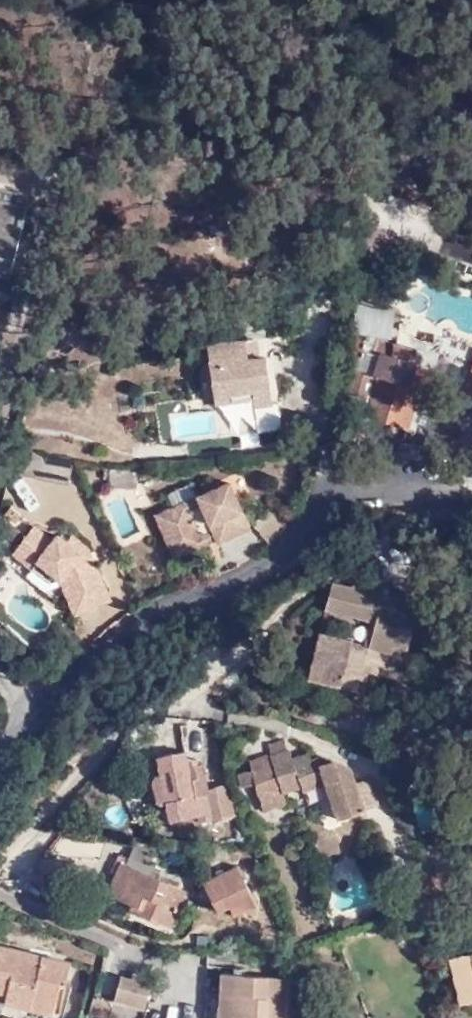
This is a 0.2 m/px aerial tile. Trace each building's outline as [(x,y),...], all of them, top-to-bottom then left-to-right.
[(0,244),(0,270),(12,273),(18,248),(0,244)] [(356,369),(349,392),(372,398),(368,413),(376,416),(375,419),(409,429),(417,399),(425,402),(438,359),(377,341),(364,337),(364,335),(392,339),(395,311),(356,306),(352,333),(349,358),(359,359),(356,369)] [(232,394),(270,389),(265,356),(248,358),(245,339),(207,345),(216,403),(232,401),(232,394)] [(464,392),(463,393),(471,396),(471,371),(464,392)] [(272,403),(270,389),(232,394),(232,401),(216,403),(216,411),(272,403)] [(257,425),(274,423),(271,404),(254,406),(257,425)] [(69,481),(72,460),(39,453),(25,451),(21,473),(69,481)] [(136,486),(137,470),(111,468),(110,486),(136,486)] [(28,508),(39,500),(21,474),(9,481),(28,508)] [(214,532),(217,538),(219,542),(250,528),(230,482),(164,512),(180,547),(214,532)] [(175,557),(217,538),(214,532),(180,547),(164,512),(157,516),(175,557)] [(38,559),(61,578),(76,612),(108,599),(87,549),(71,536),(59,550),(52,544),(53,543),(33,527),(13,552),(32,566),(38,559)] [(55,584),(61,578),(38,559),(32,566),(55,584)] [(352,587),(332,582),(325,610),(326,610),(370,621),(364,646),(319,634),(309,677),(358,690),(369,648),(406,657),(420,604),(384,595),(386,585),(355,577),(352,587)] [(257,782),(262,799),(283,791),(302,785),(304,792),(326,784),(339,821),(382,806),(373,778),(357,784),(351,768),(320,756),(312,758),(310,753),(292,758),(290,748),(288,749),(284,739),(269,744),(272,753),(250,760),(252,770),(240,774),(243,786),(257,782)] [(175,800),(166,802),(170,821),(199,815),(199,814),(213,811),(206,776),(192,779),(187,751),(156,757),(162,786),(172,784),(175,800)] [(162,786),(166,802),(175,800),(172,784),(162,786)] [(287,802),(283,791),(262,799),(260,800),(264,811),(287,802)] [(442,826),(442,828),(444,836),(453,834),(451,824),(442,826)] [(444,836),(442,828),(429,831),(431,839),(444,836)] [(137,845),(128,865),(158,878),(161,869),(155,866),(156,863),(151,860),(151,859),(154,853),(137,845)] [(128,865),(120,861),(107,893),(132,904),(130,910),(170,927),(187,891),(158,878),(128,865)] [(229,907),(253,895),(238,865),(203,882),(218,913),(229,907)] [(258,905),(253,895),(229,907),(234,916),(258,905)] [(278,916),(271,901),(260,906),(266,921),(278,916)] [(0,945),(0,991),(7,993),(4,1003),(53,1014),(61,982),(67,984),(72,962),(0,945)] [(471,1002),(471,956),(471,953),(450,958),(461,1005),(471,1002)] [(221,973),(217,1017),(286,1017),(289,978),(221,973)] [(150,988),(119,979),(112,1002),(143,1012),(150,988)]
